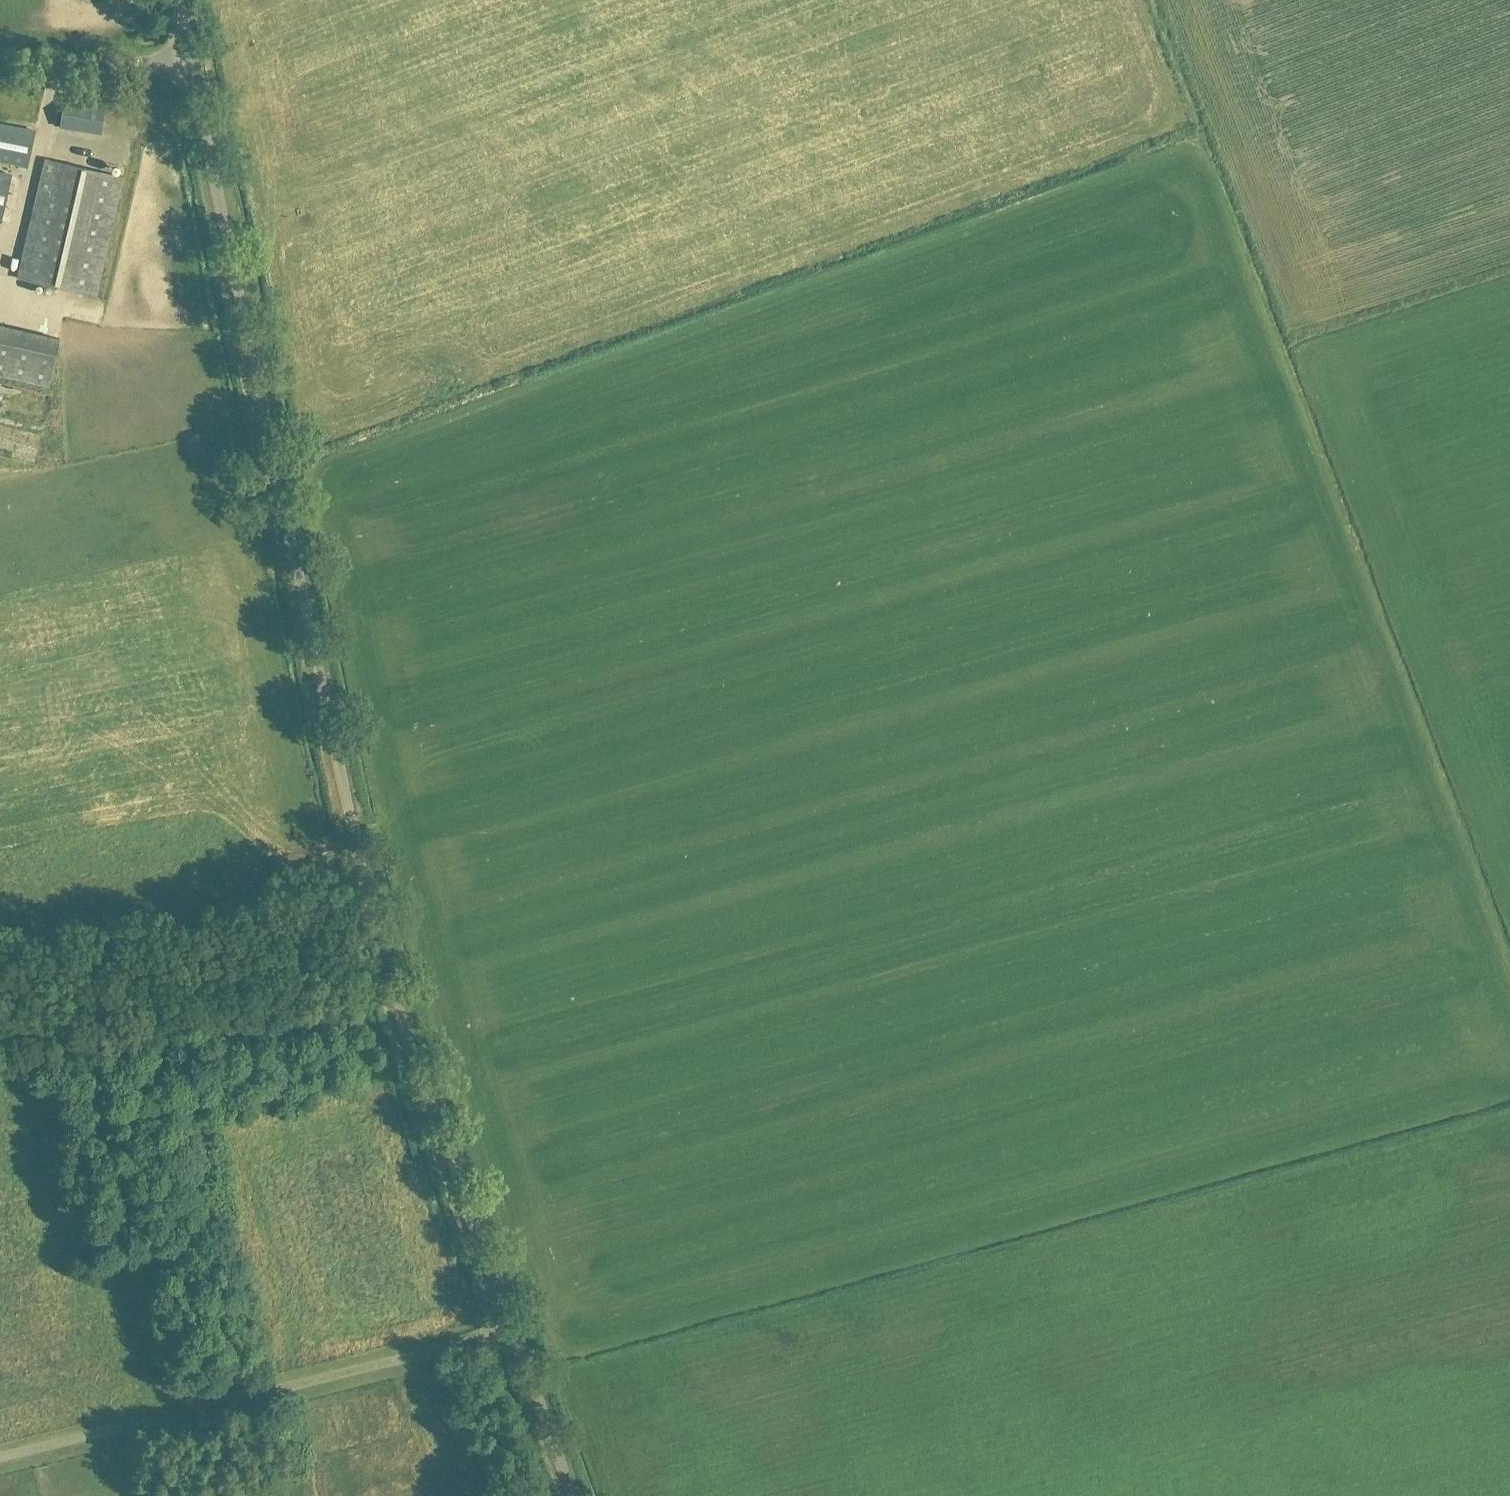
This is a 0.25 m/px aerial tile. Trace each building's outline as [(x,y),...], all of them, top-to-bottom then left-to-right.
[(60,127),(101,135),(105,110),(65,102),(60,127)] [(28,168),(34,132),(0,126),(0,163),(28,168)] [(46,160),(19,279),(97,297),(124,178),(46,160)] [(1,224),(12,177),(0,174),(0,224),(1,224)] [(126,405),(138,357),(0,325),(0,375),(126,405)]
